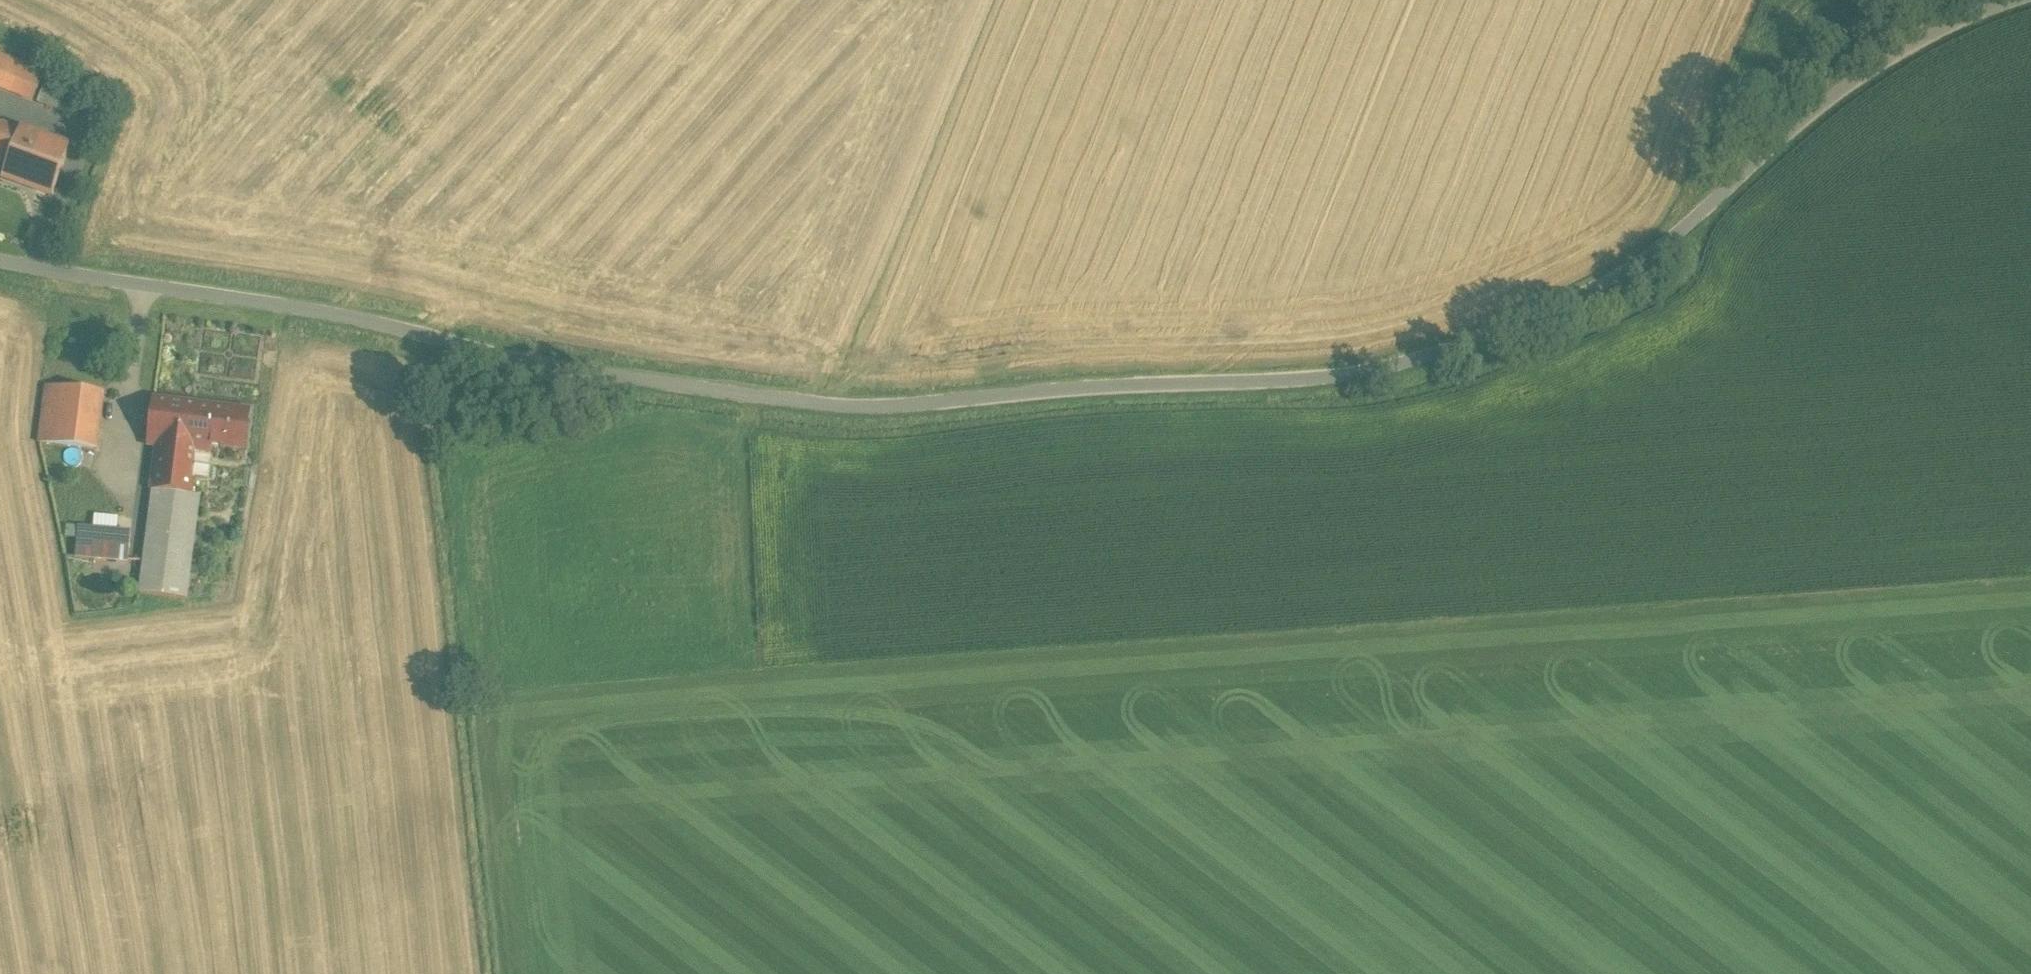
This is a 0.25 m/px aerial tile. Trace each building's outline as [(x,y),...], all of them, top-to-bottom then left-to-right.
[(68,115),(79,85),(0,57),(0,90),(68,115)] [(0,124),(0,164),(8,167),(4,178),(52,196),(70,149),(0,124)] [(112,396),(48,389),(42,444),(105,451),(112,396)] [(251,412),(155,399),(149,443),(159,444),(153,494),(193,500),(200,452),(245,458),(251,412)] [(193,500),(153,494),(140,593),(187,599),(200,500),(193,500)]
